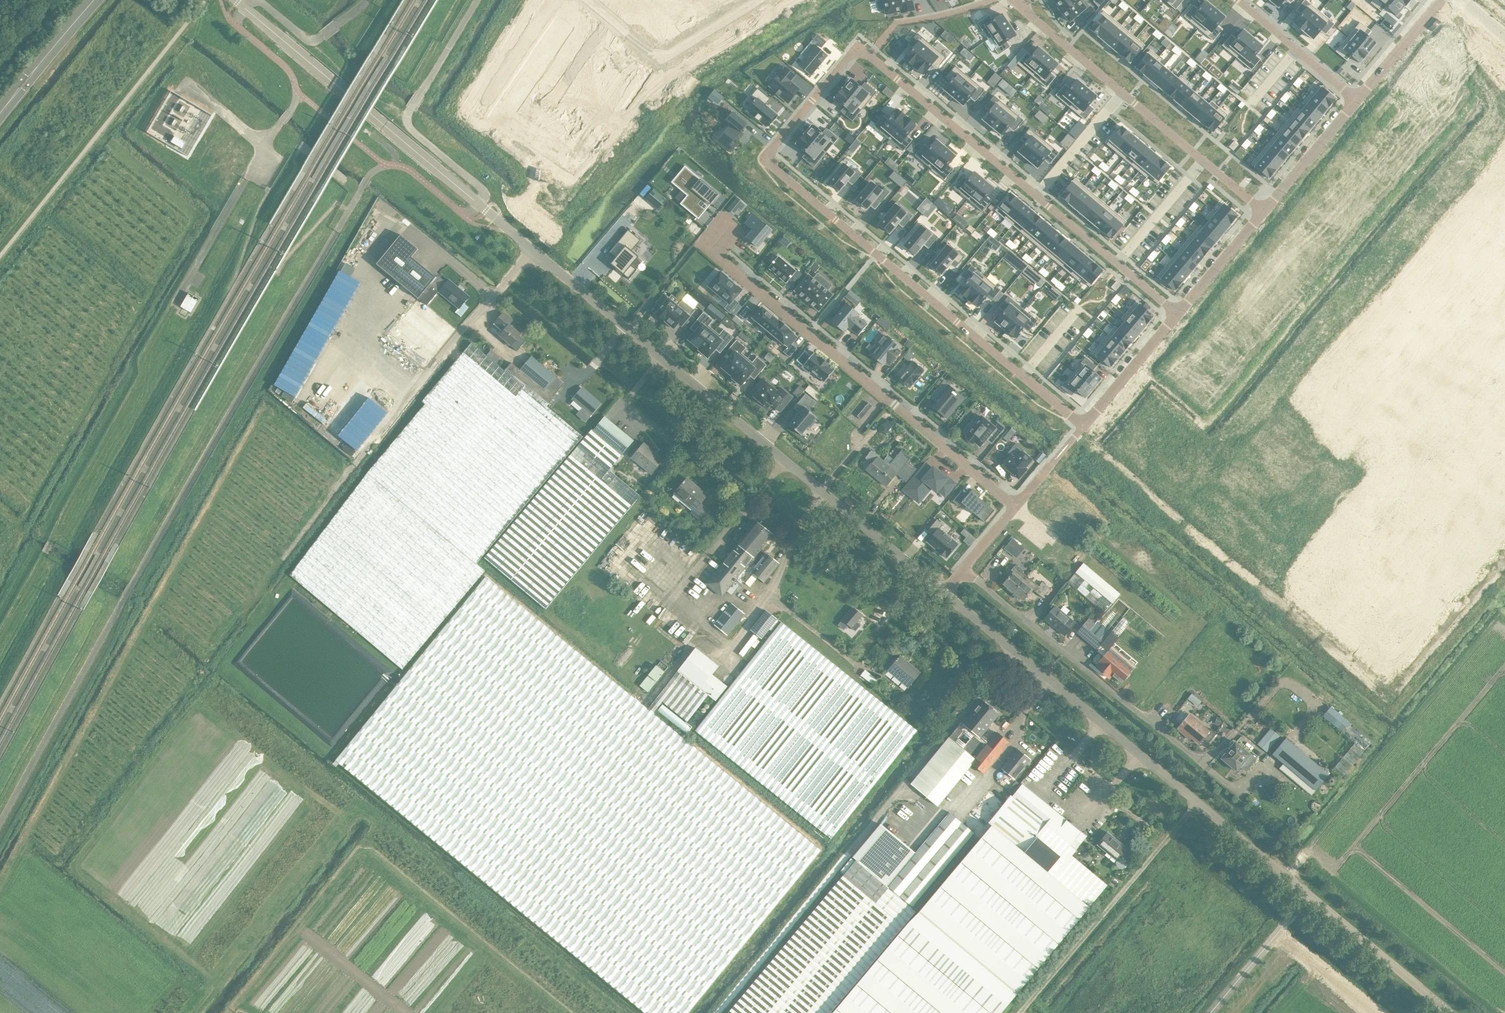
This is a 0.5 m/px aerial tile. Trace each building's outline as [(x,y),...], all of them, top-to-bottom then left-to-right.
[(877,1),(879,10),(885,9),(887,15),(901,11),(902,13),(914,10),(912,1),(915,0),(882,0),(877,1)] [(1060,7),(1058,9),(1070,22),(1079,14),(1084,19),(1094,10),(1089,4),(1085,0),(1081,0),(1080,1),(1079,0),(1054,0),(1060,7)] [(1175,9),(1183,0),(1164,0),(1175,9)] [(1294,23),(1303,31),(1320,12),(1306,0),(1304,0),(1296,10),(1301,14),(1294,23)] [(1371,3),(1382,11),(1386,6),(1396,15),(1404,6),(1397,0),(1373,0),(1371,3)] [(1193,5),(1184,16),(1199,28),(1215,9),(1205,1),(1198,10),(1193,5)] [(1215,9),(1199,28),(1213,41),(1222,30),(1217,26),(1225,17),(1215,9)] [(1104,11),(1089,29),(1097,36),(1112,18),(1104,11)] [(1320,12),(1303,31),(1313,39),(1320,30),(1325,35),(1334,24),(1320,12)] [(989,15),(977,23),(988,39),(990,38),(990,37),(1009,24),(1002,14),(993,21),(989,15)] [(1112,18),(1097,36),(1105,42),(1120,25),(1112,18)] [(1360,22),(1348,37),(1367,53),(1376,43),(1367,36),(1371,31),(1360,22)] [(1009,24),(990,37),(990,38),(997,48),(995,49),(999,55),(1010,47),(1007,41),(1016,35),(1009,24)] [(1120,25),(1105,42),(1114,49),(1129,31),(1120,25)] [(1231,35),(1222,45),(1237,58),(1253,38),(1244,30),(1236,39),(1231,35)] [(1129,31),(1114,49),(1122,56),(1137,38),(1129,31)] [(913,48),(904,59),(914,67),(932,45),(917,33),(908,44),(913,48)] [(1348,37),(1336,51),(1346,60),(1351,55),(1359,63),(1367,53),(1348,37)] [(1137,38),(1122,56),(1130,63),(1145,45),(1137,38)] [(1253,38),(1237,58),(1251,70),(1260,59),(1255,55),(1263,46),(1253,38)] [(815,45),(798,65),(811,76),(828,56),(815,45)] [(932,45),(914,67),(923,75),(932,64),(937,68),(946,58),(932,45)] [(1026,52),(1017,63),(1032,75),(1048,56),(1039,48),(1031,57),(1026,52)] [(1150,50),(1135,67),(1143,74),(1158,56),(1150,50)] [(632,55),(626,63),(641,73),(646,65),(632,55)] [(1048,56),(1032,75),(1047,88),(1056,77),(1051,73),(1058,64),(1048,56)] [(1158,56),(1143,74),(1151,80),(1163,66),(1156,61),(1159,57),(1158,56)] [(626,63),(621,70),(636,80),(641,73),(626,63)] [(951,80),(944,89),(953,97),(970,78),(955,66),(946,76),(951,80)] [(1163,66),(1151,80),(1159,87),(1170,73),(1163,66)] [(785,67),(769,86),(777,93),(776,94),(776,95),(777,93),(779,96),(778,97),(779,97),(779,96),(788,103),(800,89),(791,81),(796,76),(785,67)] [(621,70),(616,78),(631,88),(636,80),(621,70)] [(1170,73),(1159,87),(1166,93),(1181,76),(1181,75),(1178,79),(1170,73)] [(1181,76),(1166,93),(1174,100),(1189,82),(1181,76)] [(616,78),(611,85),(626,95),(631,88),(616,78)] [(970,78),(953,97),(963,105),(970,97),(975,101),(984,90),(970,78)] [(851,79),(843,89),(864,107),(877,92),(866,83),(862,88),(851,79)] [(1065,85),(1056,95),(1070,107),(1087,88),(1077,80),(1070,89),(1065,85)] [(1189,82),(1174,100),(1182,106),(1194,92),(1187,86),(1190,83),(1189,82)] [(611,85),(606,92),(621,103),(626,95),(611,85)] [(1320,86),(1313,94),(1328,108),(1336,99),(1320,86)] [(754,103),(747,111),(755,117),(754,118),(759,122),(760,121),(766,126),(772,119),(776,114),(765,105),(770,99),(758,88),(755,92),(751,97),(755,100),(753,102),(754,103)] [(1087,88),(1070,107),(1085,120),(1094,109),(1089,105),(1096,96),(1087,88)] [(843,89),(835,98),(846,107),(842,112),(852,121),(864,107),(843,89)] [(714,90),(710,94),(720,102),(723,97),(714,90)] [(606,92),(601,100),(616,110),(621,103),(606,92)] [(1194,92),(1182,106),(1190,113),(1201,99),(1194,92)] [(1311,93),(1303,101),(1307,104),(1321,116),(1328,108),(1313,94),(1311,93)] [(990,110),(983,119),(992,127),(1009,108),(994,96),(985,106),(990,110)] [(1201,99),(1190,113),(1197,119),(1209,105),(1201,99)] [(601,100),(596,107),(611,117),(616,110),(601,100)] [(1307,104),(1302,111),(1316,123),(1321,116),(1307,104)] [(1209,105),(1197,119),(1205,126),(1220,108),(1218,107),(1215,110),(1209,105)] [(596,107),(591,115),(606,125),(611,117),(596,107)] [(1009,108),(992,127),(1002,135),(1009,127),(1014,131),(1023,120),(1009,108)] [(1220,108),(1205,126),(1213,132),(1228,115),(1220,108)] [(1298,108),(1291,116),(1309,131),(1316,123),(1302,111),(1298,108)] [(883,116),(874,127),(888,139),(906,117),(897,109),(888,120),(883,116)] [(717,140),(731,152),(737,145),(733,141),(748,124),(733,112),(732,113),(726,120),(731,123),(730,125),(731,125),(731,124),(733,125),(719,142),(718,140),(717,140)] [(586,122),(586,123),(601,132),(606,125),(591,115),(586,122)] [(1291,116),(1285,124),(1302,139),(1309,131),(1291,116)] [(906,117),(888,139),(903,151),(912,140),(907,136),(916,125),(906,117)] [(1285,124),(1278,132),(1296,147),(1302,139),(1285,124)] [(813,125),(805,135),(826,153),(838,138),(827,129),(823,134),(813,125)] [(1122,126),(1107,144),(1115,151),(1130,133),(1122,126)] [(1026,143),(1019,152),(1028,159),(1044,140),(1030,128),(1021,139),(1026,143)] [(1278,132),(1271,140),(1289,155),(1296,147),(1278,132)] [(1130,133),(1115,151),(1123,157),(1138,140),(1130,133)] [(185,142),(174,135),(170,142),(181,149),(185,142)] [(805,135),(796,144),(807,153),(803,158),(814,167),(826,153),(805,135)] [(924,145),(915,155),(930,168),(946,148),(936,140),(929,149),(924,145)] [(1044,140),(1028,159),(1038,167),(1045,159),(1050,163),(1059,152),(1044,140)] [(1138,140),(1123,157),(1131,164),(1146,146),(1138,140)] [(1271,140),(1264,148),(1282,163),(1289,155),(1271,140)] [(1234,141),(1229,147),(1233,151),(1239,145),(1234,141)] [(1146,146),(1131,164),(1139,171),(1154,153),(1146,146)] [(946,148),(930,168),(944,180),(953,169),(948,165),(956,156),(946,148)] [(1264,148),(1258,156),(1275,171),(1282,163),(1264,148)] [(1154,153),(1139,171),(1147,178),(1148,176),(1162,160),(1154,153)] [(1258,156),(1251,164),(1269,179),(1275,171),(1258,156)] [(1162,160),(1148,176),(1157,183),(1170,167),(1162,160)] [(843,164),(829,182),(839,191),(848,180),(853,184),(862,173),(857,169),(854,173),(843,164)] [(685,167),(673,182),(688,195),(681,204),(698,218),(718,195),(685,167)] [(962,177),(953,187),(968,200),(984,180),(975,172),(967,181),(962,177)] [(1075,178),(1060,196),(1069,203),(1083,185),(1075,178)] [(984,180),(968,200),(982,212),(992,201),(987,197),(994,188),(984,180)] [(871,183),(856,200),(858,202),(857,203),(864,209),(865,207),(867,209),(876,198),(881,203),(890,192),(884,187),(881,191),(871,183)] [(1083,185),(1069,203),(1077,210),(1092,193),(1083,185)] [(654,188),(645,199),(659,211),(668,199),(654,188)] [(725,205),(732,196),(728,193),(721,202),(725,205)] [(1010,193),(995,211),(1004,218),(1019,200),(1010,193)] [(1092,193),(1077,210),(1086,217),(1101,200),(1092,193)] [(737,197),(728,209),(734,214),(738,208),(742,211),(747,205),(737,197)] [(1019,200),(1004,218),(1012,225),(1027,207),(1019,200)] [(1101,200),(1086,217),(1094,225),(1109,207),(1101,200)] [(897,203),(879,224),(890,233),(899,222),(904,227),(913,216),(897,203)] [(1224,204),(1216,213),(1231,224),(1238,216),(1224,204)] [(1027,207),(1012,225),(1021,232),(1036,214),(1027,207)] [(1109,207),(1094,225),(1103,232),(1118,214),(1109,207)] [(1213,209),(1206,218),(1209,221),(1223,233),(1231,224),(1216,213),(1213,209)] [(753,214),(746,224),(753,230),(747,238),(758,247),(772,230),(753,214)] [(1036,214),(1021,232),(1029,239),(1044,221),(1036,214)] [(1118,214),(1103,232),(1111,239),(1126,221),(1118,214)] [(1044,221),(1029,239),(1038,246),(1052,228),(1044,221)] [(1209,221),(1203,228),(1217,240),(1223,233),(1209,221)] [(692,222),(687,228),(698,237),(703,230),(692,222)] [(922,224),(904,245),(915,254),(924,244),(929,248),(938,237),(922,224)] [(1200,225),(1193,234),(1210,248),(1217,240),(1203,228),(1200,225)] [(1052,228),(1038,246),(1046,253),(1061,235),(1052,228)] [(628,230),(609,252),(616,258),(611,264),(614,267),(613,269),(613,270),(615,268),(626,276),(626,277),(629,280),(637,270),(631,264),(638,256),(637,254),(636,255),(630,250),(632,248),(633,249),(641,240),(628,230)] [(691,234),(684,242),(688,246),(695,237),(691,234)] [(1193,234),(1185,242),(1203,257),(1210,248),(1193,234)] [(401,235),(377,264),(419,298),(436,277),(412,257),(418,249),(401,235)] [(1061,235),(1046,253),(1054,260),(1069,242),(1061,235)] [(1069,242),(1054,260),(1063,267),(1078,249),(1069,242)] [(1185,242),(1178,251),(1196,265),(1203,257),(1185,242)] [(949,244),(931,265),(941,274),(950,263),(955,267),(964,257),(949,244)] [(1078,249),(1063,267),(1071,274),(1086,256),(1078,249)] [(1178,251),(1171,259),(1189,274),(1196,265),(1178,251)] [(778,256),(768,268),(787,283),(789,280),(794,284),(802,274),(797,270),(796,271),(778,256)] [(1086,256),(1071,274),(1079,281),(1081,279),(1095,264),(1086,256)] [(1171,259),(1164,268),(1182,282),(1189,274),(1171,259)] [(1095,264),(1081,279),(1090,286),(1103,271),(1095,264)] [(967,280),(958,291),(968,299),(986,278),(971,265),(962,276),(967,280)] [(1164,268),(1157,276),(1175,291),(1182,282),(1164,268)] [(720,272),(709,286),(728,303),(724,308),(730,313),(739,303),(734,298),(742,290),(720,272)] [(795,290),(794,291),(795,291),(818,310),(818,311),(819,311),(820,310),(819,310),(832,295),(832,296),(833,295),(832,294),(828,291),(832,285),(819,275),(815,280),(809,275),(808,274),(808,275),(795,290)] [(436,277),(419,298),(427,305),(438,291),(459,309),(456,312),(461,317),(469,307),(464,303),(466,301),(468,299),(467,299),(469,296),(449,280),(446,283),(437,276),(436,277)] [(986,278),(968,299),(978,307),(987,296),(992,300),(1001,290),(986,278)] [(1114,284),(1111,287),(1115,291),(1118,288),(1121,285),(1116,281),(1114,284)] [(696,290),(692,294),(700,301),(698,304),(703,309),(709,301),(696,290)] [(179,307),(190,313),(198,299),(187,292),(179,307)] [(672,294),(656,313),(665,321),(681,302),(680,302),(672,294)] [(1004,311),(995,322),(1005,330),(1020,312),(1019,312),(1010,304),(1013,301),(1008,296),(999,307),(1004,311)] [(315,377),(341,323),(339,322),(347,307),(324,297),(291,366),(315,377)] [(418,299),(386,338),(424,369),(456,329),(418,299)] [(681,302),(665,321),(674,329),(678,323),(682,326),(695,310),(682,299),(680,302),(681,302)] [(1136,301),(1129,310),(1146,324),(1154,316),(1136,301)] [(831,320),(831,321),(845,333),(845,332),(844,332),(848,327),(858,335),(857,335),(858,336),(868,324),(867,324),(857,316),(859,314),(860,315),(860,314),(846,302),(846,303),(831,321),(831,320)] [(747,306),(739,315),(746,320),(750,316),(769,331),(778,321),(772,316),(773,315),(768,311),(767,312),(762,307),(760,309),(757,306),(753,311),(747,306)] [(1020,312),(1005,330),(1014,338),(1023,327),(1028,331),(1037,321),(1022,308),(1019,312),(1020,312)] [(1129,310),(1121,319),(1125,322),(1125,321),(1139,333),(1146,324),(1129,310)] [(504,312),(494,323),(504,331),(500,336),(511,345),(511,346),(517,351),(526,341),(520,336),(521,334),(509,324),(513,319),(504,312)] [(700,326),(689,340),(691,341),(689,343),(694,347),(696,345),(699,348),(714,330),(709,326),(713,320),(704,312),(695,322),(700,326)] [(881,317),(877,322),(882,325),(886,321),(881,317)] [(778,321),(769,331),(788,347),(784,352),(790,357),(797,348),(791,343),(797,337),(788,329),(789,329),(780,321),(779,322),(778,321)] [(1118,329),(1118,330),(1132,342),(1139,333),(1125,321),(1125,322),(1118,329)] [(1115,326),(1107,335),(1125,350),(1132,342),(1118,330),(1118,329),(1115,326)] [(714,330),(699,348),(700,349),(699,350),(708,357),(720,343),(725,347),(733,337),(724,329),(719,335),(714,330)] [(1107,335),(1100,344),(1118,359),(1125,350),(1107,335)] [(881,344),(872,355),(883,365),(886,360),(891,364),(900,353),(896,349),(899,346),(888,336),(886,338),(884,336),(879,342),(881,344)] [(478,565),(584,436),(547,406),(505,370),(474,344),(469,340),(422,401),(425,404),(377,461),(290,575),(402,669),(483,575),(485,571),(478,565)] [(733,354),(722,367),(724,369),(722,370),(727,374),(729,373),(732,376),(747,358),(742,353),(746,348),(737,340),(728,350),(733,354)] [(1100,344),(1093,353),(1110,367),(1118,359),(1100,344)] [(805,351),(796,360),(803,366),(802,367),(810,374),(812,372),(824,382),(835,370),(829,364),(822,358),(821,358),(814,352),(811,356),(805,351)] [(505,370),(547,406),(556,395),(556,394),(564,384),(557,377),(532,356),(520,370),(512,362),(505,370)] [(747,358),(732,376),(733,377),(732,378),(741,385),(753,370),(758,375),(767,365),(757,357),(752,362),(747,358)] [(1086,357),(1073,372),(1093,388),(1101,379),(1092,371),(1096,366),(1086,357)] [(913,362),(899,378),(910,387),(923,371),(913,362)] [(1073,372),(1061,386),(1072,395),(1076,390),(1085,398),(1093,388),(1073,372)] [(759,390),(754,396),(765,405),(768,402),(775,408),(776,407),(781,411),(793,397),(787,393),(780,388),(777,391),(774,389),(775,387),(769,382),(768,384),(762,379),(756,387),(759,390)] [(938,399),(932,406),(944,416),(959,398),(947,388),(949,386),(944,381),(932,394),(938,399)] [(809,385),(805,390),(817,401),(822,395),(809,385)] [(582,388),(573,399),(584,408),(579,415),(586,421),(600,404),(582,388)] [(799,412),(789,425),(802,435),(808,428),(809,429),(816,421),(815,419),(816,418),(817,417),(809,410),(816,402),(806,394),(798,404),(794,408),(799,412)] [(869,403),(858,416),(861,419),(873,406),(869,403)] [(359,408),(350,419),(347,417),(335,434),(357,450),(378,422),(359,408)] [(974,425),(966,435),(968,436),(966,438),(973,443),(974,442),(980,446),(989,436),(994,440),(1005,428),(999,423),(995,427),(982,416),(980,418),(977,414),(970,422),(974,425)] [(594,430),(593,431),(622,455),(622,454),(634,441),(605,417),(594,430)] [(889,421),(882,430),(887,434),(894,425),(889,421)] [(592,429),(484,558),(545,609),(640,495),(610,470),(622,455),(593,431),(594,430),(592,429)] [(632,457),(652,474),(660,464),(660,465),(662,463),(662,462),(664,459),(644,443),(632,457)] [(872,450),(865,458),(872,463),(866,470),(887,487),(897,474),(906,482),(916,469),(907,461),(910,457),(902,450),(890,464),(885,459),(883,461),(878,457),(879,456),(872,450)] [(1011,455),(1003,464),(1008,468),(1007,469),(1019,479),(1027,469),(1025,468),(1032,460),(1022,451),(1016,459),(1011,455)] [(926,464),(905,490),(915,498),(927,483),(937,491),(938,489),(945,495),(955,483),(947,477),(945,478),(933,468),(932,470),(926,464)] [(683,483),(674,493),(694,510),(692,512),(701,520),(709,510),(701,503),(707,495),(687,478),(684,481),(682,483),(683,483)] [(961,491),(952,501),(959,506),(962,503),(985,522),(995,510),(979,497),(980,496),(972,489),(967,496),(961,491)] [(937,519),(927,530),(934,536),(929,542),(939,551),(939,552),(946,558),(957,544),(939,529),(943,524),(937,519)] [(754,557),(772,534),(771,533),(771,531),(769,529),(766,529),(757,521),(738,544),(738,545),(753,557),(754,557)] [(1014,536),(1005,547),(1017,557),(1026,546),(1014,536)] [(738,576),(753,557),(738,545),(706,583),(722,596),(726,590),(732,595),(743,581),(738,576)] [(764,582),(779,563),(768,555),(753,573),(745,583),(750,586),(757,577),(764,582)] [(1084,563),(1068,582),(1104,613),(1120,593),(1084,563)] [(1013,593),(1027,576),(1015,566),(1012,570),(1014,572),(1003,585),(1013,593)] [(823,850),(654,713),(649,708),(486,576),(335,760),(646,1012),(690,1012),(823,850)] [(1027,576),(1013,593),(1023,601),(1033,590),(1043,598),(1050,589),(1042,582),(1039,586),(1027,576)] [(727,635),(744,614),(731,603),(714,625),(727,635)] [(1064,636),(1075,623),(1055,606),(1044,619),(1064,636)] [(853,608),(838,625),(844,629),(848,624),(855,630),(860,625),(857,622),(862,616),(853,608)] [(766,610),(751,629),(762,638),(777,619),(766,610)] [(1096,651),(1102,656),(1108,648),(1110,646),(1104,642),(1110,634),(1109,634),(1096,622),(1090,617),(1077,632),(1097,650),(1096,651)] [(772,626),(776,629),(782,620),(778,618),(772,626)] [(782,622),(734,682),(695,730),(831,839),(917,731),(782,622)] [(654,702),(649,708),(654,713),(659,707),(663,702),(687,722),(709,695),(716,701),(727,687),(712,675),(719,666),(696,648),(657,698),(654,702)] [(1121,658),(1108,648),(1102,656),(1103,657),(1098,663),(1099,664),(1096,667),(1109,678),(1112,675),(1121,683),(1133,668),(1125,662),(1129,657),(1125,654),(1121,658)] [(908,687),(920,672),(900,656),(898,658),(897,658),(896,660),(896,661),(888,670),(908,687)] [(662,659),(658,664),(666,670),(670,665),(662,659)] [(657,664),(640,686),(648,692),(665,670),(657,664)] [(879,679),(865,670),(861,675),(875,684),(879,679)] [(1192,693),(1189,698),(1199,704),(1202,700),(1192,693)] [(983,700),(964,722),(981,736),(999,714),(983,700)] [(1330,706),(1322,716),(1355,743),(1331,772),(1341,779),(1372,741),(1368,738),(1330,706)] [(1208,744),(1217,733),(1211,729),(1209,731),(1190,715),(1178,729),(1186,736),(1188,734),(1199,744),(1203,739),(1208,744)] [(963,721),(911,784),(937,805),(972,764),(984,773),(1009,742),(997,732),(989,742),(981,736),(964,722),(963,721)] [(1279,735),(1271,729),(1259,744),(1266,751),(1279,735)] [(1316,790),(1329,774),(1286,738),(1273,754),(1316,790)] [(1250,765),(1256,759),(1235,742),(1222,758),(1232,767),(1236,763),(1241,766),(1245,761),(1250,765)] [(1002,768),(1015,779),(1030,759),(1018,749),(1002,768)] [(1010,789),(1014,792),(1021,784),(1017,781),(1010,789)] [(1051,840),(1067,820),(1023,784),(1013,797),(1011,795),(1004,803),(989,822),(1020,848),(1030,835),(1034,838),(1040,831),(1051,840)] [(882,825),(854,858),(856,860),(911,906),(974,833),(950,812),(915,853),(882,825)] [(1107,885),(1070,855),(1071,854),(1078,859),(1088,846),(1082,841),(1086,836),(1067,820),(1051,840),(1040,831),(1034,838),(1030,835),(1020,848),(1089,905),(1107,885)] [(1020,848),(989,822),(988,823),(991,826),(918,912),(833,1012),(999,1012),(1089,905),(1020,848)] [(1108,832),(1097,845),(1117,861),(1116,862),(1117,865),(1120,867),(1123,868),(1125,867),(1128,862),(1134,855),(1127,849),(1127,848),(1108,832)] [(728,1012),(830,1012),(916,911),(911,906),(856,860),(843,875),(728,1012)]
